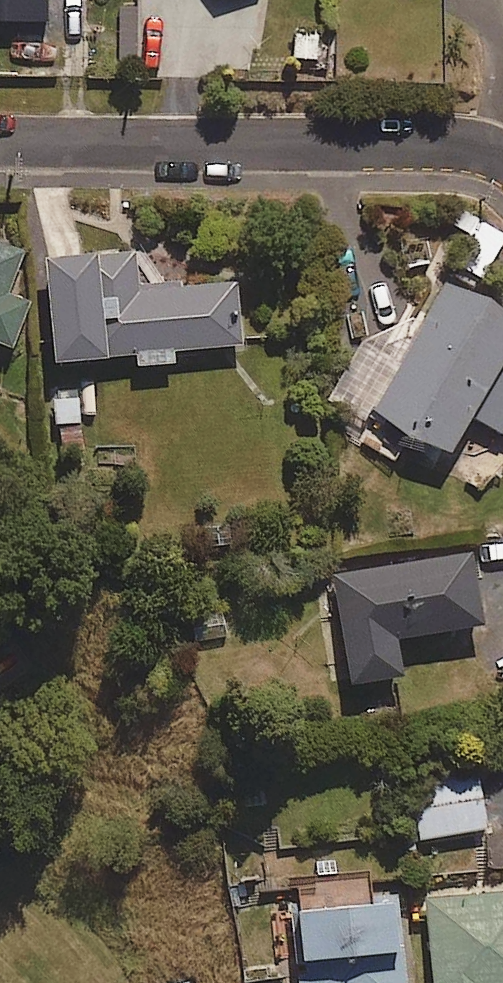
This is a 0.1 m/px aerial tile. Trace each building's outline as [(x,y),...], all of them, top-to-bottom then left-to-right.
[(52,26),(52,0),(0,0),(0,26),(52,26)] [(455,264),(484,280),(502,246),(502,232),(480,220),(455,264)] [(0,243),(0,346),(11,350),(29,304),(9,297),(26,252),(0,243)] [(187,278),(141,283),(138,252),(46,260),(56,365),(138,358),(139,368),(177,365),(176,352),(244,346),(239,283),(188,288),(187,278)] [(443,283),(396,364),(361,344),(334,390),(368,410),(363,419),(442,465),(468,420),(501,439),(502,435),(502,318),(443,283)] [(486,625),(475,550),(334,570),(350,685),(405,677),(399,638),(486,625)] [(485,832),(476,772),(407,782),(416,841),(485,832)] [(301,879),(305,909),(291,910),(299,982),(405,982),(396,904),(375,907),(371,871),(301,879)] [(430,895),(437,982),(502,982),(502,890),(430,895)]
